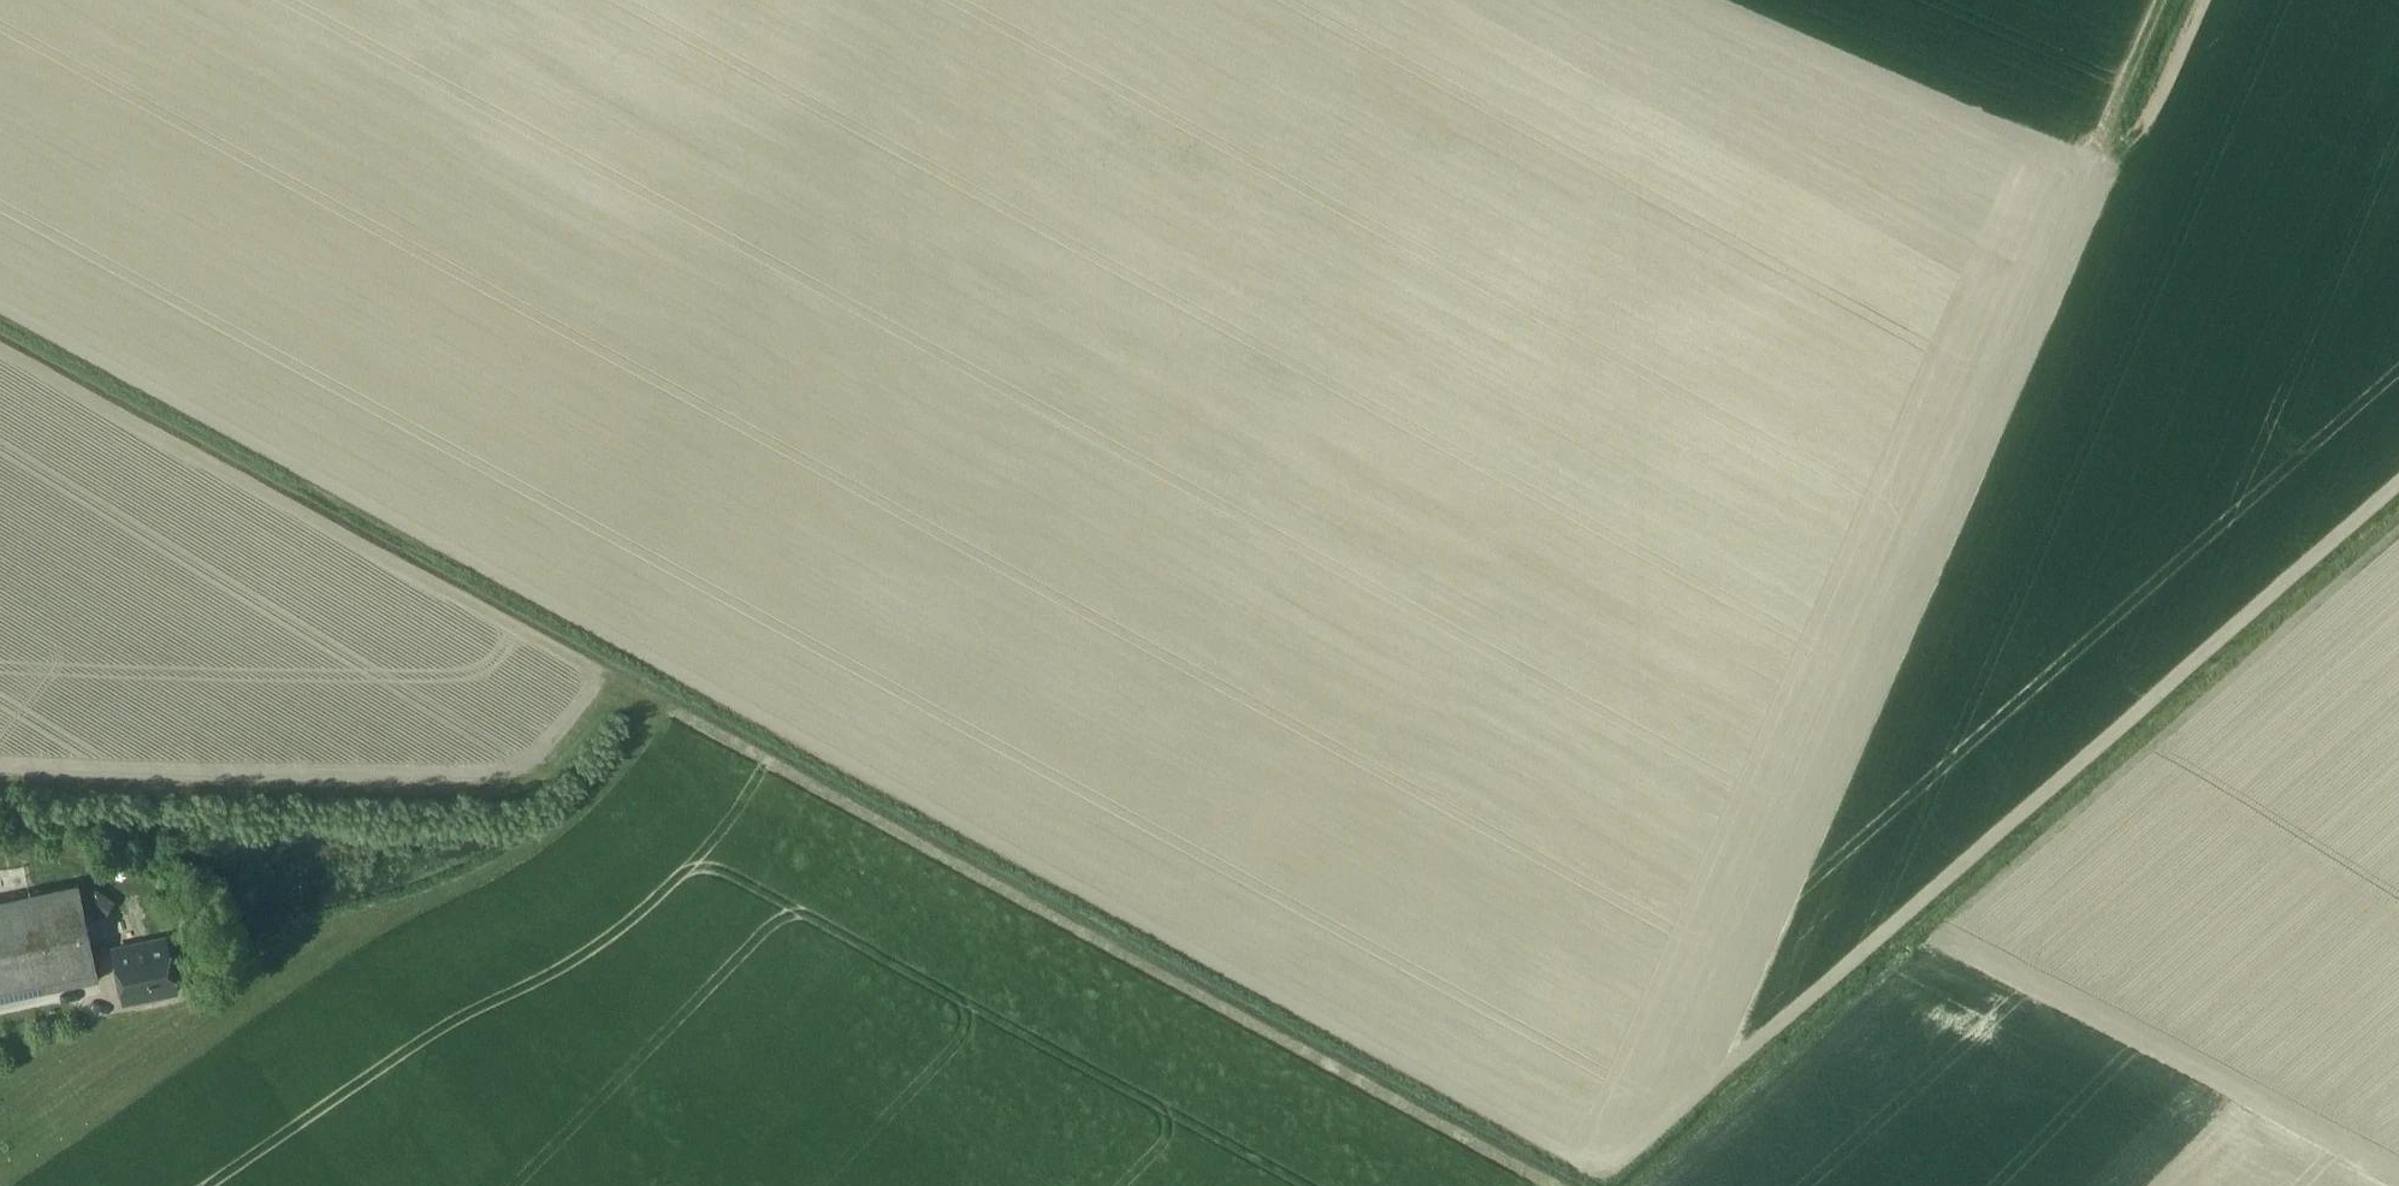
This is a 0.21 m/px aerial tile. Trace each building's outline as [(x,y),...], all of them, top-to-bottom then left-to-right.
[(77,882),(0,898),(0,998),(97,978),(77,882)] [(95,887),(84,903),(104,916),(114,900),(95,887)] [(112,949),(123,1001),(175,990),(164,938),(112,949)]
